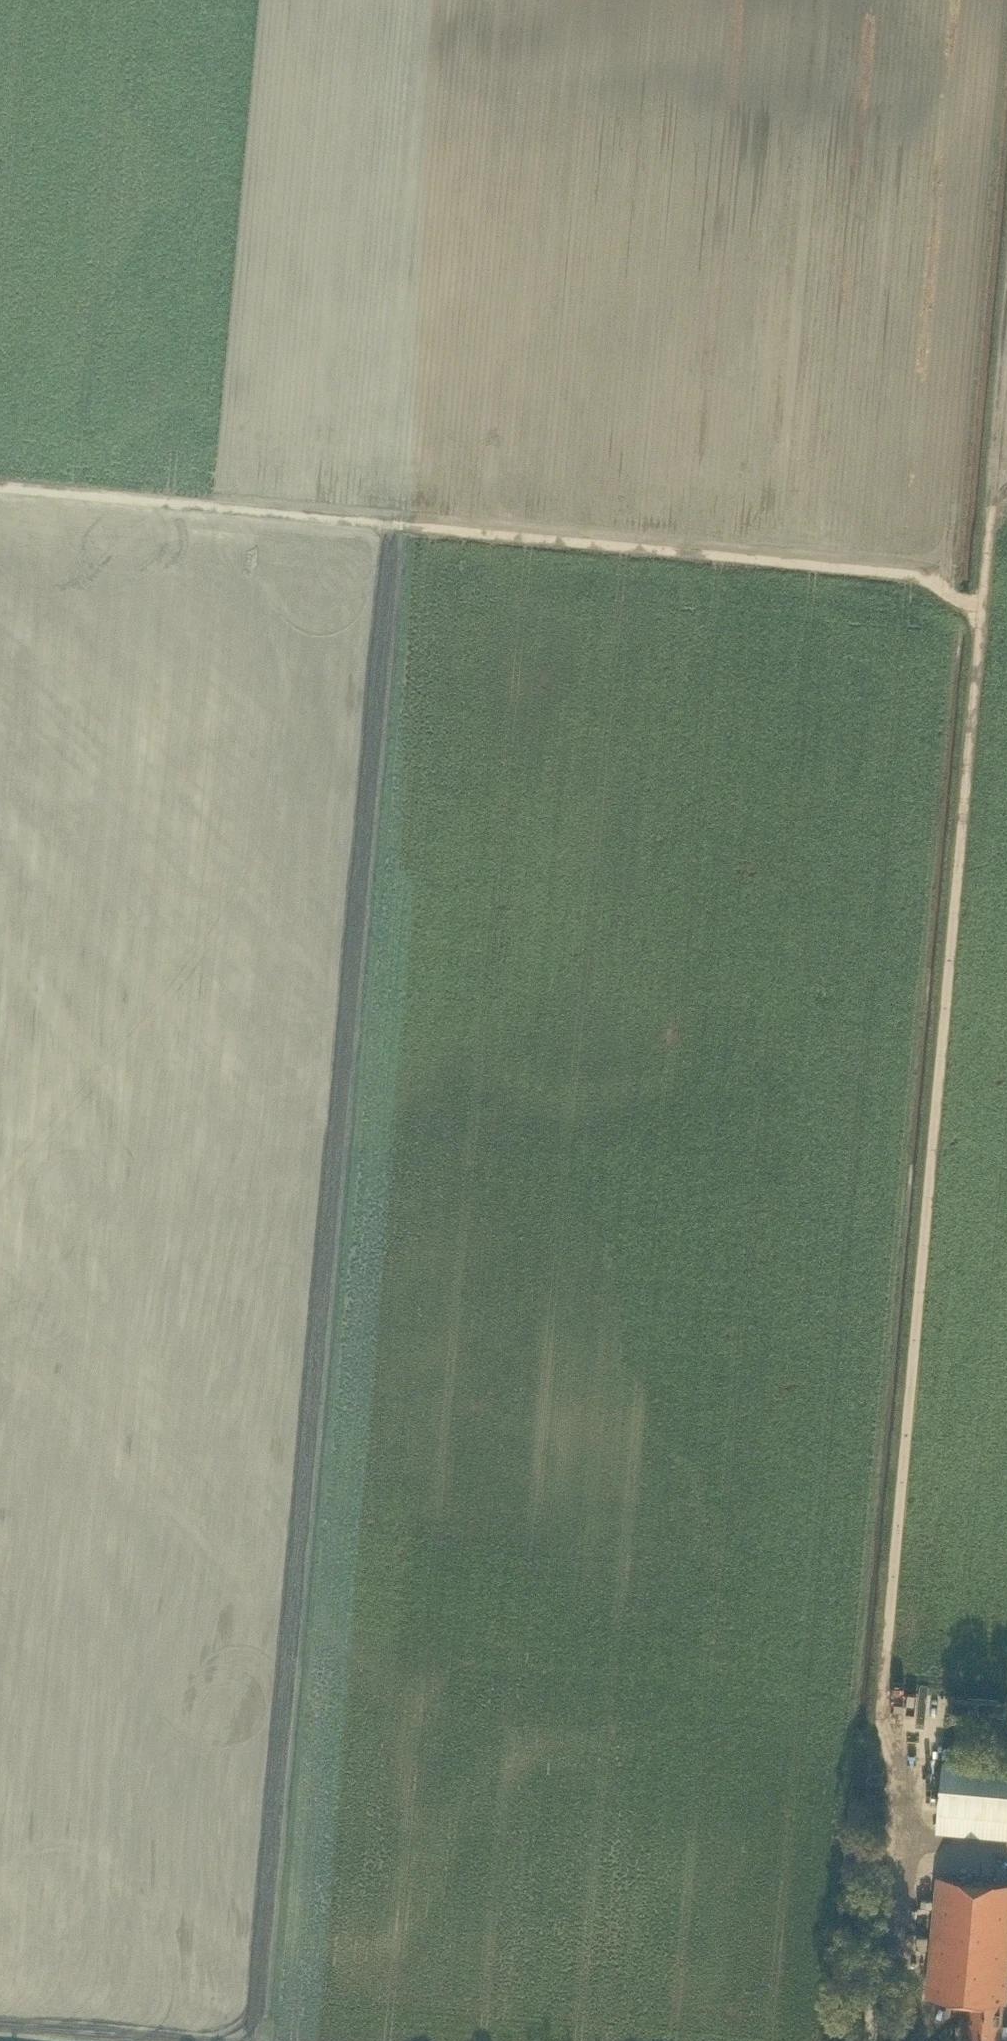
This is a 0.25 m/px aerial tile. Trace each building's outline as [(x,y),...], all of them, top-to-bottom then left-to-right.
[(942,1759),(937,1811),(1006,1816),(1006,1765),(942,1759)] [(1006,1985),(1006,1881),(936,1875),(925,1997),(971,2002),(968,2020),(966,2020),(965,2040),(982,2040),(999,2040),(1002,2002),(1006,2002),(1006,1985)]
